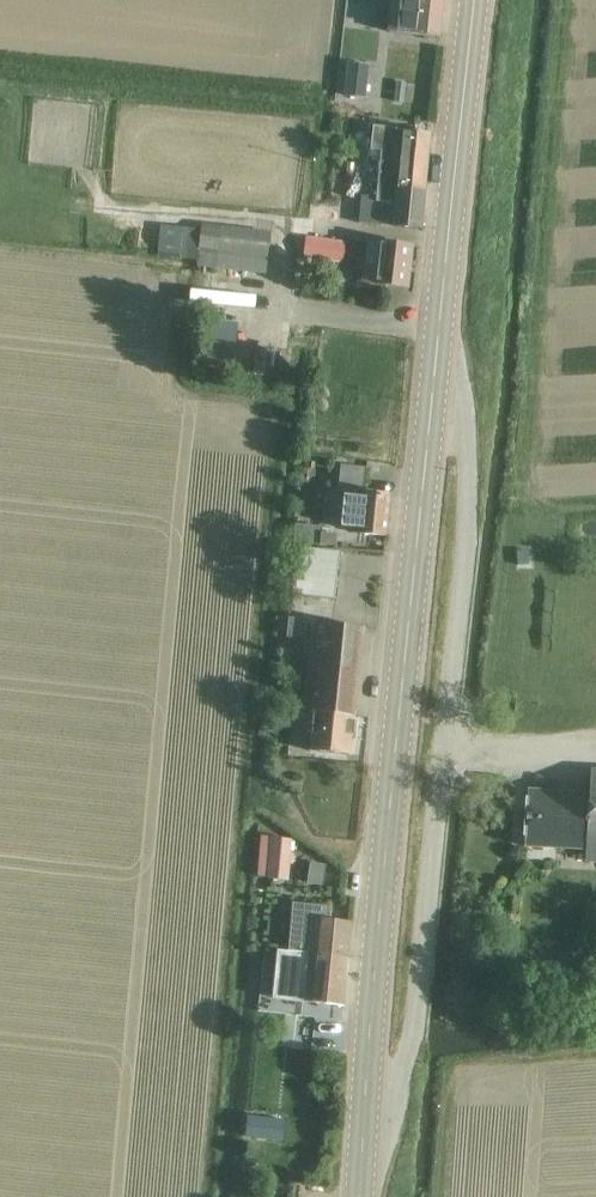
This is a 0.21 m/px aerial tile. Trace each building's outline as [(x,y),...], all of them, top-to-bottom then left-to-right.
[(391,6),(388,33),(439,39),(443,0),(391,0),(391,6)] [(403,103),(405,83),(396,82),(394,102),(403,103)] [(422,230),(430,131),(372,127),(370,151),(380,151),(376,197),(359,195),(357,225),(422,230)] [(199,231),(196,252),(218,255),(266,261),(270,234),(200,225),(199,231)] [(307,240),(306,257),(338,260),(340,243),(307,240)] [(365,241),(361,283),(373,285),(406,288),(408,288),(412,246),(377,242),(377,243),(365,241)] [(236,322),(205,319),(201,365),(232,368),(236,322)] [(340,464),(337,490),(362,493),(365,467),(340,464)] [(343,497),(340,527),(361,529),(360,535),(367,536),(385,537),(386,536),(389,497),(370,495),(364,495),(363,498),(343,497)] [(294,524),(293,539),(294,539),(319,542),(320,532),(321,526),(296,524),(294,524)] [(334,599),(338,552),(297,549),(293,596),(334,599)] [(303,640),(305,620),(288,618),(286,638),(303,640)] [(312,714),(354,718),(363,629),(312,624),(303,713),(312,714)] [(351,755),(354,718),(312,714),(309,751),(351,755)] [(594,773),(593,794),(529,791),(526,845),(589,849),(588,858),(595,859),(595,773),(594,773)] [(260,837),(256,878),(258,878),(266,879),(287,881),(291,839),(270,837),(261,837),(260,837)] [(288,951),(348,957),(351,923),(326,920),(327,908),(329,908),(330,906),(292,903),(292,905),(295,905),(291,949),(289,948),(288,951)] [(277,950),(273,999),(303,1002),(304,1002),(337,1005),(344,1005),(348,957),(329,955),(288,951),(277,950)] [(265,1005),(268,976),(254,975),(254,979),(250,979),(247,1013),(266,1015),(267,1006),(265,1005)] [(252,1136),(252,1137),(269,1140),(272,1118),(255,1115),(255,1118),(252,1136)]
